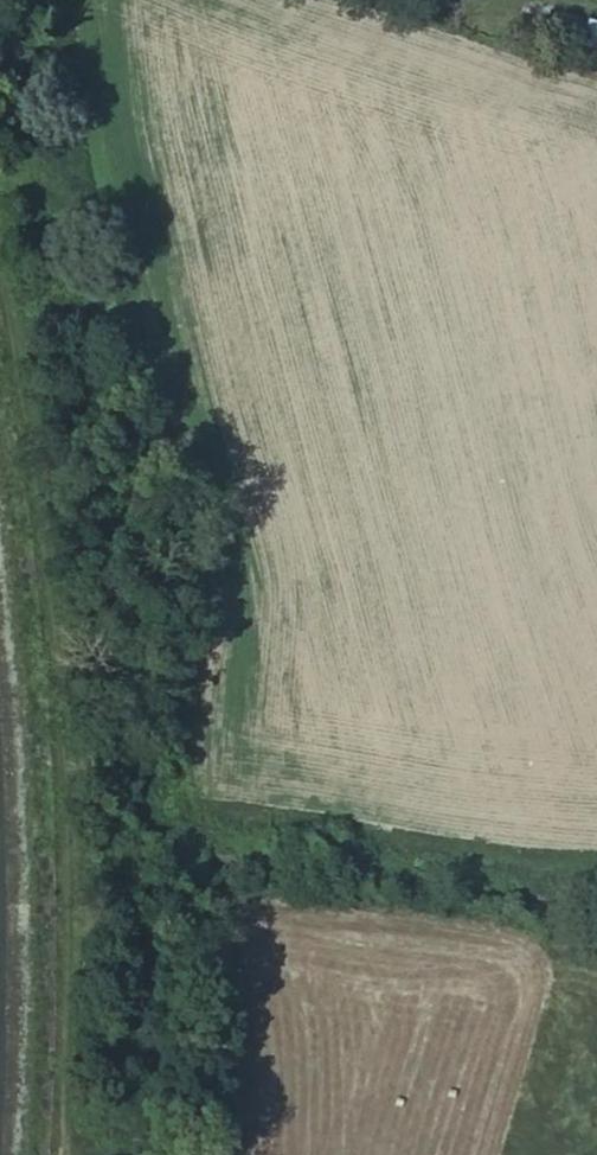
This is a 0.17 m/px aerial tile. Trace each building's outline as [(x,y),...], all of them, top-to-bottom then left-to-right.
[(587,23),(583,50),(596,52),(596,25),(587,23)]
